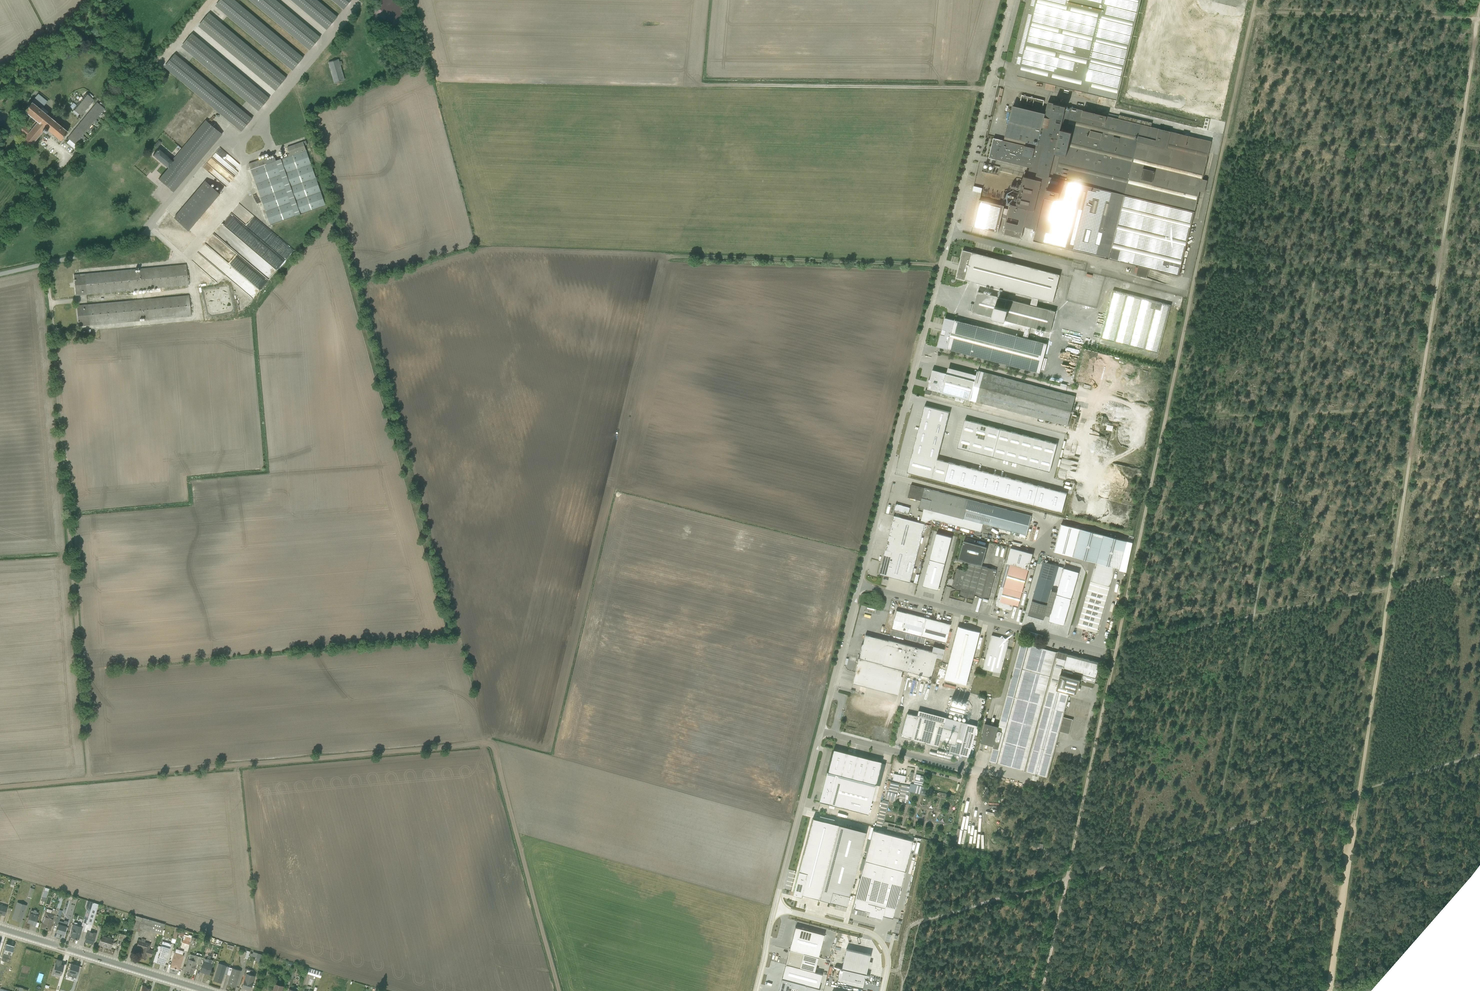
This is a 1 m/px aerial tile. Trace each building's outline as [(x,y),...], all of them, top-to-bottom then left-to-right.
[(235,0),(220,0),(215,6),(293,70),(304,57),(235,0)] [(276,0),(249,0),(310,51),(321,37),(276,0)] [(317,0),(291,0),(327,30),(338,17),(317,0)] [(343,9),(351,0),(332,0),(343,9)] [(1116,100),(1141,0),(1030,0),(1014,63),(1020,64),(1017,76),(1046,83),(1045,89),(1054,91),(1056,85),(1116,100)] [(286,77),(209,13),(198,26),(276,90),(286,77)] [(270,98),(192,34),(181,47),(259,111),(270,98)] [(55,50),(45,57),(38,62),(41,66),(58,54),(55,50)] [(253,118),(175,54),(164,67),(242,131),(253,118)] [(344,80),(338,59),(328,61),(334,82),(344,80)] [(1175,93),(1188,96),(1191,84),(1178,81),(1175,93)] [(86,93),(83,97),(90,104),(94,100),(92,98),(87,94),(86,93)] [(38,94),(31,102),(41,109),(47,101),(38,94)] [(83,97),(79,101),(87,108),(90,104),(83,97)] [(79,101),(76,105),(84,112),(87,108),(79,101)] [(41,109),(31,102),(24,111),(37,121),(30,130),(24,125),(19,131),(25,136),(23,138),(25,139),(23,141),(23,142),(28,146),(30,144),(31,145),(43,131),(45,132),(47,130),(60,140),(67,132),(67,131),(70,128),(68,127),(66,130),(41,109)] [(97,102),(93,106),(101,113),(105,109),(104,108),(99,104),(97,102)] [(1004,206),(979,200),(973,226),(998,232),(1002,214),(1007,215),(1003,231),(1004,231),(1004,234),(1021,238),(1024,226),(1036,229),(1034,241),(1138,266),(1136,276),(1146,278),(1149,269),(1179,276),(1199,192),(1204,193),(1207,181),(1202,179),(1211,141),(1048,102),(1045,113),(1013,106),(1009,121),(1004,140),(994,138),(991,146),(989,146),(988,149),(991,149),(989,158),(1030,168),(1028,177),(1024,176),(1017,206),(1011,204),(1010,207),(1009,206),(1008,209),(1003,208),(1004,206)] [(73,109),(74,110),(79,114),(81,116),(84,112),(76,105),(73,109)] [(93,106),(90,110),(98,117),(101,113),(93,106)] [(90,110),(87,114),(97,122),(98,121),(95,120),(98,117),(90,110)] [(87,114),(84,118),(91,124),(94,122),(96,123),(97,122),(87,114)] [(84,118),(80,122),(91,130),(92,129),(89,127),(91,124),(84,118)] [(157,179),(174,193),(223,134),(206,121),(175,158),(170,154),(168,157),(158,148),(152,155),(167,168),(157,179)] [(80,122),(77,126),(85,132),(87,129),(90,131),(91,130),(80,122)] [(77,126),(74,130),(84,138),(85,137),(83,135),(85,132),(77,126)] [(74,130),(71,134),(78,140),(81,137),(83,139),(84,138),(74,130)] [(78,140),(71,134),(67,138),(69,139),(75,144),(78,140)] [(69,139),(66,143),(74,149),(77,146),(75,144),(69,139)] [(270,224),(325,205),(303,143),(287,149),(289,155),(267,163),(265,158),(249,163),(270,224)] [(231,173),(231,162),(234,162),(235,160),(218,149),(216,152),(218,154),(209,154),(227,166),(227,170),(231,173)] [(220,194),(205,181),(174,218),(189,231),(220,194)] [(168,215),(160,227),(164,229),(172,218),(168,215)] [(205,244),(198,252),(227,277),(233,269),(231,267),(232,266),(205,244)] [(1030,327),(1050,332),(1055,311),(1037,306),(1039,298),(1053,302),(1060,275),(963,250),(956,277),(1000,288),(998,296),(978,291),(973,312),(1026,325),(1023,337),(945,317),(943,327),(942,328),(941,328),(941,330),(941,331),(942,332),(938,346),(1040,372),(1047,343),(1027,338),(1030,327)] [(187,284),(185,264),(72,275),(73,295),(187,284)] [(1100,340),(1158,354),(1170,305),(1112,291),(1100,340)] [(189,315),(187,294),(76,305),(78,326),(189,315)] [(975,381),(947,373),(942,392),(1068,425),(1075,396),(978,370),(975,381)] [(1066,492),(949,462),(937,459),(948,412),(925,406),(908,472),(1062,513),(1066,492)] [(966,420),(959,447),(1049,471),(1057,444),(966,420)] [(911,484),(908,497),(921,501),(919,510),(923,511),(921,521),(925,523),(932,519),(981,532),(983,523),(1027,535),(1031,516),(911,484)] [(908,514),(910,508),(895,504),(894,510),(908,514)] [(925,524),(893,516),(878,574),(910,582),(913,572),(915,572),(916,568),(914,568),(925,524)] [(1115,567),(1120,568),(1127,541),(1061,524),(1055,551),(1096,563),(1077,627),(1097,633),(1115,567)] [(987,547),(964,540),(959,559),(982,565),(987,547)] [(1033,553),(1011,547),(1004,574),(1002,574),(1001,578),(1003,579),(995,606),(1003,608),(1003,609),(1005,610),(1006,610),(1006,609),(1011,610),(1012,609),(1013,606),(1018,607),(1027,575),(1029,576),(1031,569),(1029,568),(1033,553)] [(944,552),(943,556),(942,555),(937,575),(945,577),(949,557),(948,557),(949,553),(944,552)] [(982,565),(959,559),(956,559),(955,563),(967,566),(966,570),(957,568),(952,587),(957,589),(956,590),(960,591),(959,596),(973,600),(975,595),(989,599),(997,570),(982,565)] [(1043,562),(1028,615),(1044,620),(1046,612),(1050,614),(1063,568),(1059,566),(1043,562)] [(950,624),(896,610),(890,634),(933,645),(934,640),(945,643),(950,624)] [(980,632),(958,626),(944,678),(966,684),(980,632)] [(888,641),(865,635),(852,683),(897,695),(902,676),(900,676),(902,670),(930,677),(936,657),(941,658),(944,649),(933,646),(931,651),(888,640),(888,641)] [(992,675),(999,677),(1005,657),(1009,658),(1011,649),(1007,648),(1009,639),(992,635),(983,669),(993,672),(992,675)] [(1080,680),(1095,683),(1100,664),(1080,659),(1067,655),(1066,659),(1056,657),(1057,652),(1021,643),(998,727),(985,723),(980,743),(993,746),(989,762),(1047,777),(1059,731),(1069,734),(1073,719),(1063,717),(1070,692),(1073,693),(1077,692),(1080,680)] [(965,708),(966,702),(951,699),(950,706),(965,708)] [(907,713),(901,736),(938,746),(940,741),(954,744),(960,721),(918,710),(917,715),(916,715),(916,716),(907,713)] [(827,772),(875,785),(881,762),(833,749),(827,772)] [(879,785),(875,785),(827,772),(820,801),(868,814),(871,800),(875,801),(879,785)] [(893,779),(904,782),(906,776),(894,774),(893,779)] [(922,776),(916,774),(915,779),(913,784),(912,787),(910,786),(909,786),(907,786),(907,785),(902,784),(899,798),(904,800),(904,799),(907,800),(908,796),(905,795),(908,795),(908,792),(927,796),(929,787),(924,786),(926,776),(922,776)] [(890,781),(888,780),(885,790),(888,791),(887,791),(885,799),(895,802),(897,794),(899,784),(890,782),(890,781)] [(887,801),(882,800),(875,826),(880,828),(884,816),(885,814),(884,813),(887,801)] [(797,896),(801,896),(801,894),(847,906),(847,905),(846,905),(865,832),(812,818),(792,894),(797,896)] [(899,832),(914,836),(916,829),(909,827),(908,831),(900,829),(899,832)] [(882,915),(892,918),(912,840),(873,830),(852,907),(869,912),(868,916),(881,919),(882,915)] [(1040,844),(1028,841),(1027,847),(1038,850),(1040,844)] [(41,927),(49,930),(52,923),(55,924),(59,909),(61,902),(62,902),(64,898),(59,897),(59,896),(54,895),(53,898),(58,899),(58,901),(56,909),(53,908),(52,910),(47,908),(41,927)] [(76,938),(78,939),(81,930),(84,931),(86,923),(92,902),(87,900),(86,907),(87,908),(82,922),(81,925),(77,924),(77,922),(74,921),(73,924),(70,932),(72,933),(70,936),(75,937),(75,938),(76,938)] [(17,919),(21,921),(26,904),(17,902),(12,918),(17,920),(17,919)] [(84,940),(92,943),(96,933),(99,933),(101,926),(98,925),(95,932),(90,930),(98,903),(93,902),(86,923),(84,931),(87,932),(84,940)] [(32,925),(35,926),(38,915),(37,914),(38,912),(36,911),(36,910),(34,909),(33,910),(31,910),(30,912),(27,922),(32,923),(32,925)] [(55,931),(64,934),(68,921),(64,920),(63,921),(59,920),(62,910),(59,909),(55,924),(57,925),(55,931)] [(165,923),(135,915),(131,930),(139,932),(140,928),(161,934),(165,923)] [(824,934),(795,926),(789,950),(818,957),(824,934)] [(171,942),(174,943),(179,928),(175,927),(171,942)] [(182,942),(190,944),(192,937),(187,935),(187,936),(184,936),(185,930),(180,928),(178,935),(183,936),(182,942)] [(124,941),(125,937),(127,938),(127,935),(119,933),(118,939),(124,941)] [(105,947),(110,948),(113,939),(101,935),(99,943),(105,945),(105,947)] [(218,953),(222,940),(210,937),(209,940),(210,940),(209,942),(217,945),(216,948),(217,948),(216,953),(218,953)] [(145,959),(147,954),(151,956),(153,950),(149,949),(151,943),(145,942),(146,939),(142,938),(141,939),(139,939),(136,947),(142,948),(140,957),(145,959)] [(156,962),(164,965),(171,943),(162,941),(159,951),(160,952),(159,955),(158,955),(156,962)] [(14,945),(6,943),(1,960),(9,962),(14,945)] [(244,959),(247,960),(251,949),(246,948),(246,950),(247,950),(247,951),(243,950),(241,956),(245,957),(244,959)] [(870,955),(846,949),(841,968),(866,974),(867,968),(870,968),(871,962),(869,961),(870,955)] [(814,972),(818,957),(789,950),(785,964),(814,972)] [(255,960),(262,962),(264,954),(253,951),(253,953),(250,952),(250,955),(256,957),(255,960)] [(176,968),(179,969),(183,955),(175,952),(171,967),(173,967),(174,967),(174,968),(175,969),(176,968)] [(188,972),(192,973),(193,970),(195,970),(197,963),(199,964),(202,956),(201,956),(202,954),(196,952),(196,955),(195,954),(194,955),(190,954),(188,958),(187,958),(184,970),(186,971),(186,972),(188,972)] [(200,971),(209,974),(213,960),(204,957),(200,971)] [(52,972),(61,975),(64,965),(60,964),(61,960),(57,959),(55,962),(52,972)] [(79,966),(71,963),(67,974),(76,977),(79,966)] [(213,979),(222,982),(225,973),(227,974),(230,967),(227,966),(218,963),(213,979)] [(822,974),(814,972),(785,964),(781,979),(818,988),(822,974)] [(228,984),(236,986),(241,970),(232,967),(230,967),(227,974),(230,975),(228,984)] [(308,967),(307,970),(306,973),(310,974),(309,977),(314,979),(315,976),(318,977),(320,971),(308,967)] [(242,987),(251,990),(256,975),(252,973),(253,970),(246,968),(244,972),(247,973),(242,987)] [(840,968),(837,982),(862,988),(865,979),(868,980),(869,975),(866,974),(841,968),(840,968)] [(818,988),(781,979),(778,990),(819,990),(819,989),(818,988)] [(284,985),(275,982),(272,990),(282,990),(284,985)]
